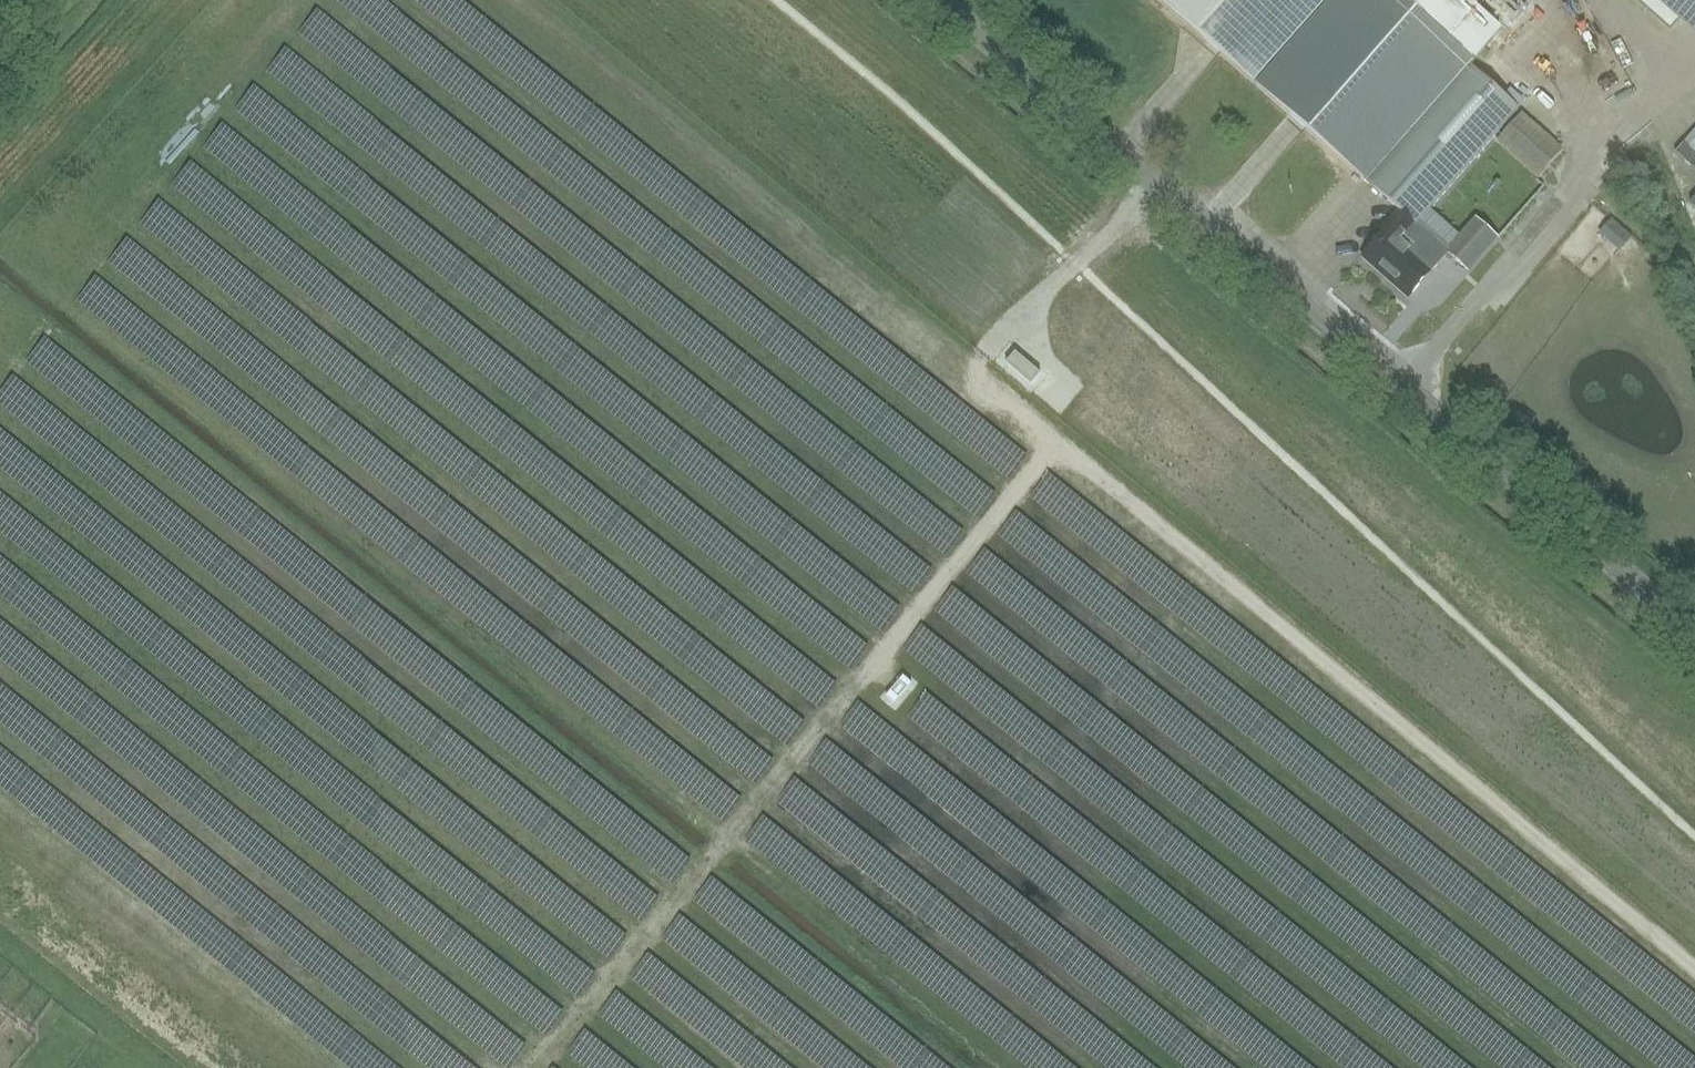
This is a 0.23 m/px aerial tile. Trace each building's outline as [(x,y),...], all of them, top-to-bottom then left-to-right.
[(1400,212),(1385,228),(1389,232),(1366,259),(1409,297),(1432,269),(1401,242),(1415,225),(1416,226),(1518,111),(1470,68),(1473,64),(1404,0),(1159,0),(1400,212)] [(1473,64),(1476,66),(1504,35),(1477,11),(1487,0),(1404,0),(1473,64)] [(1564,152),(1523,114),(1497,143),(1539,180),(1564,152)] [(1676,154),(1694,171),(1694,132),(1676,154)] [(1470,273),(1501,239),(1477,218),(1446,252),(1470,273)] [(1631,238),(1611,221),(1602,231),(1622,249),(1631,238)]
